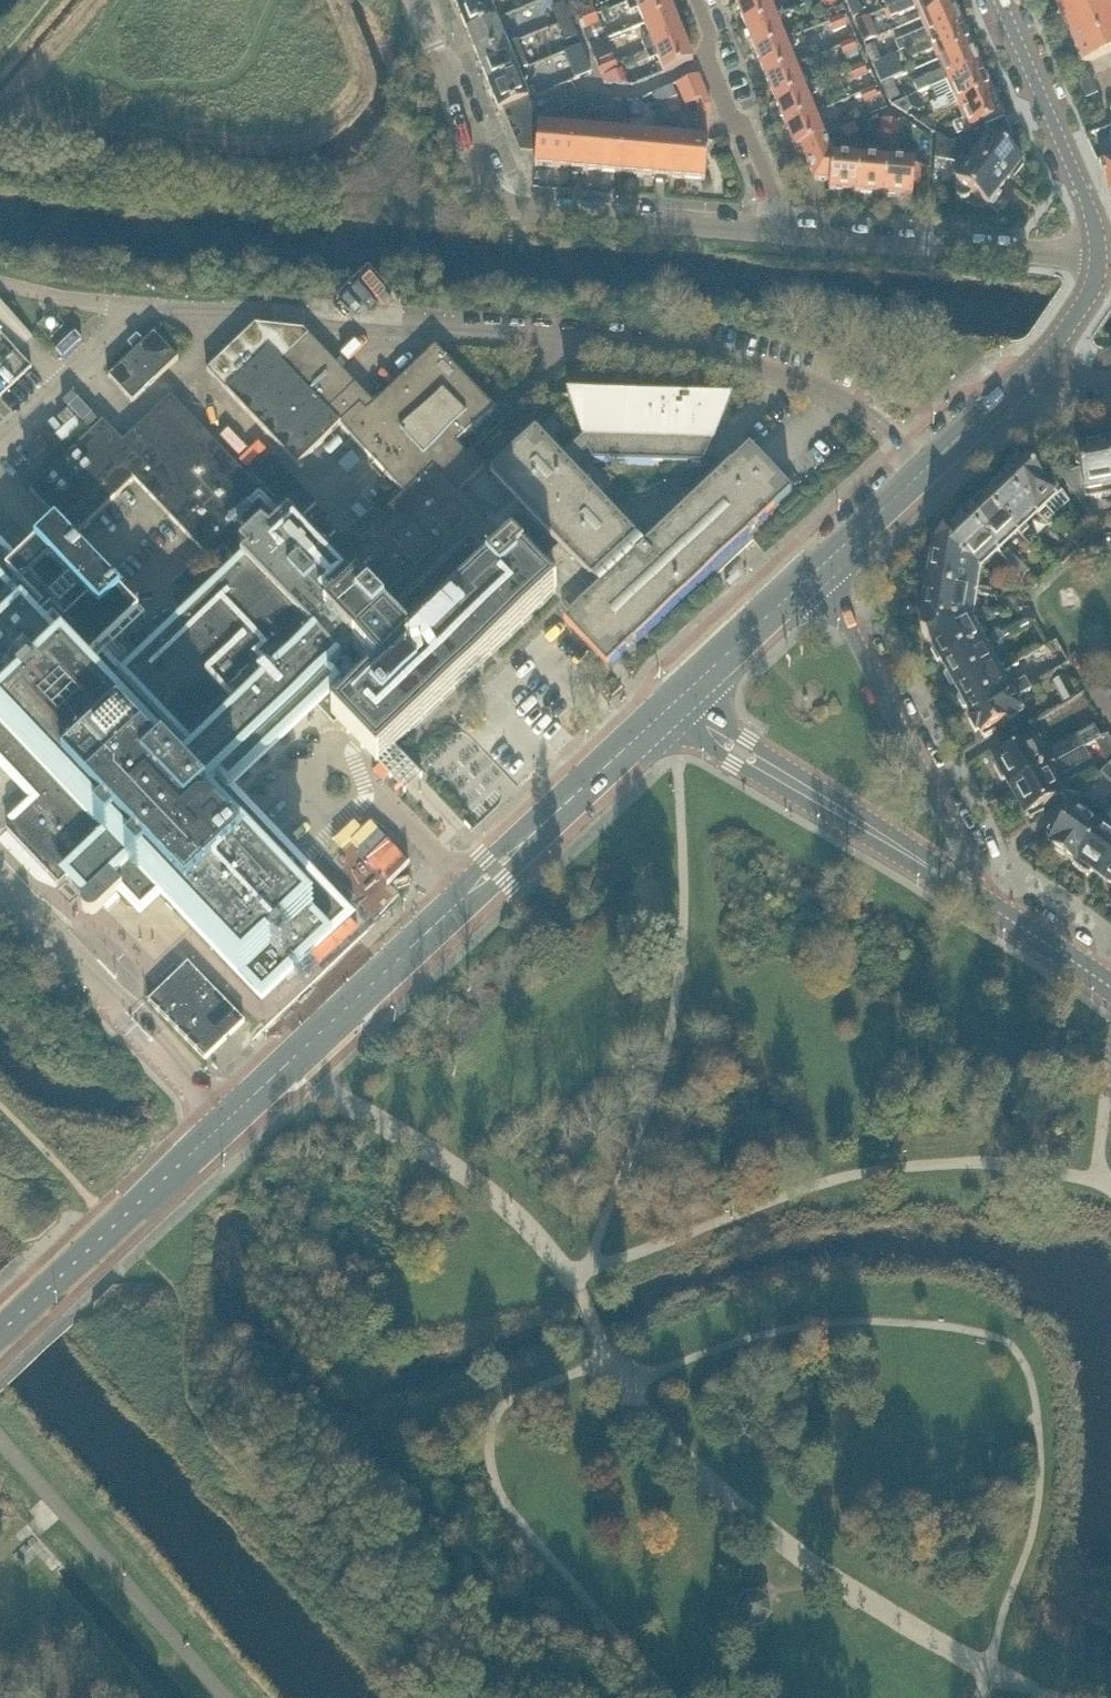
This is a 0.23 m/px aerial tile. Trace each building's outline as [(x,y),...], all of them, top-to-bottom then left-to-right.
[(497,20),(491,6),(504,1),(503,0),(470,0),(457,5),(468,32),(497,20)] [(674,13),(669,0),(636,0),(635,0),(627,4),(631,13),(639,10),(645,24),(674,13)] [(776,0),(749,0),(737,5),(747,29),(776,17),(770,2),(776,0)] [(888,10),(911,0),(883,0),(888,10)] [(888,10),(891,19),(899,15),(899,17),(917,9),(922,19),(957,4),(955,0),(911,0),(888,10)] [(1110,0),(1056,0),(1084,64),(1110,52),(1110,2),(1110,0)] [(562,24),(571,21),(564,4),(555,8),(562,24)] [(869,17),(883,12),(879,4),(858,13),(862,20),(869,17)] [(959,16),(961,15),(957,4),(922,19),(927,30),(896,43),(900,53),(905,51),(964,26),(959,16)] [(585,22),(597,17),(593,8),(581,13),(585,22)] [(647,51),(684,37),(674,13),(645,24),(651,39),(643,42),(647,51)] [(597,17),(585,22),(588,29),(600,24),(597,17)] [(757,53),(786,41),(776,17),(747,29),(757,53)] [(867,44),(878,39),(869,17),(862,20),(857,22),(867,44)] [(835,31),(847,26),(843,18),(831,23),(835,31)] [(504,48),(507,47),(497,20),(468,32),(479,58),(504,48)] [(571,21),(562,24),(569,40),(578,37),(571,21)] [(590,47),(606,40),(600,24),(588,29),(583,31),(590,47)] [(970,35),(968,36),(964,26),(905,51),(910,61),(935,50),(940,60),(975,45),(970,35)] [(664,73),(694,62),(684,37),(647,51),(651,61),(658,58),(664,73)] [(789,51),(797,48),(793,38),(786,41),(757,53),(766,77),(795,65),(789,51)] [(606,40),(590,47),(597,62),(600,61),(613,56),(606,40)] [(845,55),(857,50),(853,41),(841,47),(845,55)] [(489,84),(524,70),(528,68),(518,42),(507,47),(504,48),(479,58),(489,84)] [(876,64),(882,62),(876,45),(869,48),(876,64)] [(915,84),(919,94),(933,88),(982,67),(977,57),(979,56),(975,45),(940,60),(944,71),(915,84)] [(582,47),(567,53),(578,79),(593,74),(582,47)] [(613,56),(600,61),(604,69),(616,64),(613,56)] [(876,64),(884,84),(891,81),(882,62),(876,64)] [(607,77),(608,77),(619,73),(616,64),(604,69),(607,77)] [(776,101),(805,90),(795,65),(766,77),(776,101)] [(855,79),(867,74),(864,65),(851,71),(855,79)] [(985,68),(983,69),(982,67),(933,88),(939,103),(931,106),(935,116),(960,106),(992,92),(988,81),(990,80),(985,68)] [(522,82),(528,80),(524,70),(489,84),(500,110),(499,111),(499,112),(507,109),(506,108),(529,99),(522,82)] [(682,96),(704,87),(700,76),(678,85),(682,96)] [(1088,99),(1097,95),(1089,76),(1080,81),(1088,99)] [(902,97),(894,80),(884,85),(892,102),(902,97)] [(658,106),(669,102),(678,98),(673,86),(653,94),(657,104),(658,106)] [(809,99),(816,96),(813,86),(805,90),(776,101),(786,125),(815,113),(809,99)] [(687,107),(688,106),(708,98),(704,87),(682,96),(687,107)] [(865,103),(878,97),(874,89),(862,94),(865,103)] [(993,94),(992,92),(960,106),(966,119),(954,124),(959,135),(970,130),(970,131),(1003,117),(999,106),(1001,105),(995,93),(993,94)] [(613,120),(614,100),(592,98),(591,110),(602,111),(601,119),(613,120)] [(697,140),(624,134),(621,174),(706,181),(709,141),(708,141),(712,106),(708,98),(688,106),(689,116),(699,113),(697,140)] [(537,151),(539,126),(529,99),(506,108),(507,109),(521,150),(537,151)] [(908,115),(912,109),(908,99),(893,106),(908,115)] [(658,106),(657,104),(656,130),(666,131),(668,113),(669,102),(658,106)] [(679,114),(680,103),(669,102),(668,113),(679,114)] [(644,121),(645,110),(632,109),(632,120),(644,121)] [(795,148),(824,137),(815,113),(786,125),(795,148)] [(929,130),(933,127),(927,119),(919,123),(929,130)] [(1013,145),(1013,140),(1005,120),(987,129),(991,138),(974,160),(1006,184),(1012,176),(1015,178),(1023,167),(1020,165),(1023,162),(1009,151),(1013,145)] [(890,135),(891,121),(883,121),(882,134),(890,135)] [(891,121),(890,135),(900,135),(901,122),(891,121)] [(846,138),(858,133),(855,125),(843,129),(846,138)] [(624,134),(539,126),(537,151),(536,166),(621,174),(624,134)] [(950,162),(950,144),(938,135),(936,159),(950,162)] [(826,136),(824,137),(795,148),(796,150),(802,147),(815,181),(831,182),(834,156),(826,136)] [(1099,146),(1104,177),(1108,176),(1110,193),(1110,144),(1099,146)] [(861,158),(834,156),(831,182),(830,192),(858,194),(861,158)] [(886,196),(889,161),(861,158),(858,194),(886,196)] [(999,193),(1006,184),(974,160),(957,183),(959,184),(958,186),(956,190),(957,194),(959,197),(963,199),(967,198),(970,196),(972,194),(989,207),(991,203),(994,205),(1002,195),(999,193)] [(916,167),(916,163),(889,161),(886,196),(913,199),(914,185),(920,186),(922,167),(916,167)] [(22,365),(5,346),(16,335),(18,334),(0,315),(0,386),(22,365)] [(37,802),(38,803),(37,804),(25,815),(19,821),(17,820),(16,821),(17,823),(18,822),(37,841),(36,842),(37,844),(39,843),(46,851),(57,863),(56,864),(58,865),(59,864),(68,874),(67,875),(69,877),(70,876),(71,877),(88,895),(87,896),(85,898),(83,902),(82,906),(84,910),(87,913),(91,914),(95,914),(96,913),(97,913),(98,912),(99,912),(99,911),(100,910),(120,892),(123,889),(132,898),(141,908),(160,890),(161,890),(263,998),(351,915),(323,886),(309,871),(251,810),(241,800),(229,787),(231,786),(229,784),(249,766),(250,767),(252,766),(251,764),(253,762),(270,746),(271,747),(273,745),(272,744),(291,726),(293,727),(294,725),(293,724),(312,705),(314,707),(315,705),(317,707),(330,721),(333,718),(334,717),(335,719),(336,717),(336,716),(337,717),(338,718),(339,718),(340,719),(341,719),(342,719),(346,719),(349,717),(352,714),(353,710),(352,707),(350,703),(393,749),(394,748),(527,623),(540,610),(555,596),(556,595),(574,614),(573,615),(566,622),(608,666),(615,659),(616,660),(626,651),(626,652),(627,651),(627,650),(634,643),(635,644),(636,643),(635,642),(748,536),(748,537),(749,536),(749,535),(756,528),(757,529),(758,528),(757,527),(793,493),(792,492),(751,448),(751,449),(750,448),(644,547),(637,538),(571,468),(589,450),(592,460),(704,463),(712,445),(723,419),(731,401),(569,396),(579,425),(584,437),(561,458),(554,450),(536,431),(535,432),(533,433),(532,435),(530,436),(529,437),(528,438),(526,440),(525,441),(524,442),(523,443),(521,445),(514,452),(496,468),(491,473),(490,474),(516,501),(510,507),(492,524),(489,521),(488,522),(460,492),(479,474),(485,468),(477,458),(472,454),(467,458),(456,447),(465,439),(496,410),(494,408),(470,383),(467,385),(462,380),(465,377),(459,371),(449,360),(436,347),(435,348),(436,348),(376,405),(375,405),(305,330),(304,330),(256,325),(208,371),(228,392),(298,466),(341,426),(374,462),(405,494),(401,497),(369,528),(358,539),(342,553),(339,550),(329,540),(336,533),(326,522),(330,518),(325,512),(321,516),(305,531),(289,514),(286,517),(256,486),(257,484),(247,472),(245,474),(171,397),(154,414),(158,418),(146,430),(142,426),(142,425),(124,443),(104,422),(51,471),(45,478),(31,491),(41,502),(56,518),(75,537),(130,485),(131,484),(135,480),(158,504),(170,516),(211,560),(212,561),(224,549),(231,555),(239,564),(243,561),(244,561),(245,563),(244,564),(246,566),(234,577),(233,575),(231,577),(233,578),(213,597),(211,595),(210,597),(211,598),(206,604),(192,617),(184,624),(176,632),(170,637),(169,636),(167,637),(169,639),(149,657),(148,656),(146,657),(148,659),(128,677),(127,676),(125,677),(122,673),(100,650),(139,618),(56,529),(19,564),(12,557),(0,545),(0,763),(37,802)] [(134,402),(179,359),(155,333),(109,377),(134,402)] [(942,363),(953,353),(941,340),(931,350),(942,363)] [(1095,447),(1094,444),(1080,446),(1081,450),(1077,450),(1079,457),(1076,461),(1077,466),(1080,468),(1086,501),(1110,497),(1110,463),(1108,445),(1095,447)] [(1035,472),(1038,469),(1028,459),(1026,462),(1025,460),(1021,464),(1019,463),(1010,471),(1011,473),(1004,480),(1035,513),(1059,491),(1045,468),(1038,475),(1035,472)] [(1016,531),(1035,513),(1004,480),(1002,482),(1000,480),(991,489),(992,491),(985,498),(1016,531)] [(997,549),(1016,531),(985,498),(982,500),(981,499),(971,508),(973,510),(966,516),(997,549)] [(1049,529),(1055,523),(1048,515),(1042,520),(1049,529)] [(978,567),(997,549),(966,516),(963,519),(961,517),(952,526),(954,528),(951,530),(950,528),(934,543),(935,545),(978,567)] [(1030,547),(1036,541),(1028,533),(1022,538),(1030,547)] [(974,594),(978,567),(935,545),(931,570),(927,570),(925,583),(929,583),(928,587),(974,594)] [(1003,556),(1011,564),(1017,559),(1009,551),(1003,556)] [(1023,578),(1029,572),(1017,559),(1011,564),(1023,578)] [(1049,579),(1060,568),(1051,559),(1040,569),(1049,579)] [(974,594),(928,587),(928,590),(924,589),(922,602),(926,603),(922,628),(970,621),(974,594)] [(1005,640),(1031,626),(1028,619),(1024,612),(1016,616),(1020,622),(1001,632),(1005,640)] [(970,621),(922,628),(921,629),(932,648),(933,647),(934,650),(932,651),(938,663),(941,662),(943,665),(982,643),(970,621)] [(994,646),(1005,640),(1001,633),(990,639),(982,643),(943,665),(947,673),(945,675),(951,686),(954,685),(955,688),(995,666),(987,652),(995,648),(994,646)] [(1020,667),(1018,663),(1014,656),(995,666),(955,688),(960,697),(958,698),(964,710),(967,708),(968,711),(1008,689),(1001,677),(1020,667)] [(1030,686),(1055,672),(1051,665),(1026,679),(1030,686)] [(1065,705),(1076,698),(1064,677),(1053,684),(1065,705)] [(1031,691),(1029,687),(1026,680),(1008,690),(1008,689),(968,711),(973,720),(970,721),(977,733),(979,731),(982,736),(983,735),(985,739),(997,733),(995,729),(1008,722),(1007,721),(1021,714),(1014,701),(1031,691)] [(1110,765),(1110,739),(1109,734),(1095,742),(1109,767),(1110,765)] [(1055,764),(1053,762),(1041,740),(1032,745),(1030,743),(996,761),(998,764),(994,766),(1002,781),(1006,779),(1011,789),(1055,764)] [(1031,820),(1044,813),(1042,808),(1061,798),(1060,796),(1069,791),(1062,777),(1091,761),(1089,756),(1097,751),(1093,743),(1075,753),(1063,760),(1055,764),(1011,789),(1027,817),(1028,816),(1031,820)] [(1063,760),(1075,753),(1071,745),(1058,752),(1063,760)] [(1105,822),(1109,817),(1097,809),(1089,821),(1074,811),(1060,830),(1059,829),(1055,829),(1052,830),(1049,832),(1048,836),(1049,839),(1052,842),(1055,844),(1052,847),(1074,863),(1073,864),(1074,864),(1104,822),(1105,822)] [(1110,861),(1110,826),(1105,822),(1104,822),(1074,864),(1089,875),(1092,871),(1100,877),(1110,861)] [(1100,877),(1110,885),(1110,861),(1100,877)] [(207,1061),(246,1024),(189,965),(150,1002),(207,1061)] [(737,1606),(738,1619),(749,1627),(763,1626),(771,1615),(770,1602),(759,1593),(745,1595),(737,1606)]
